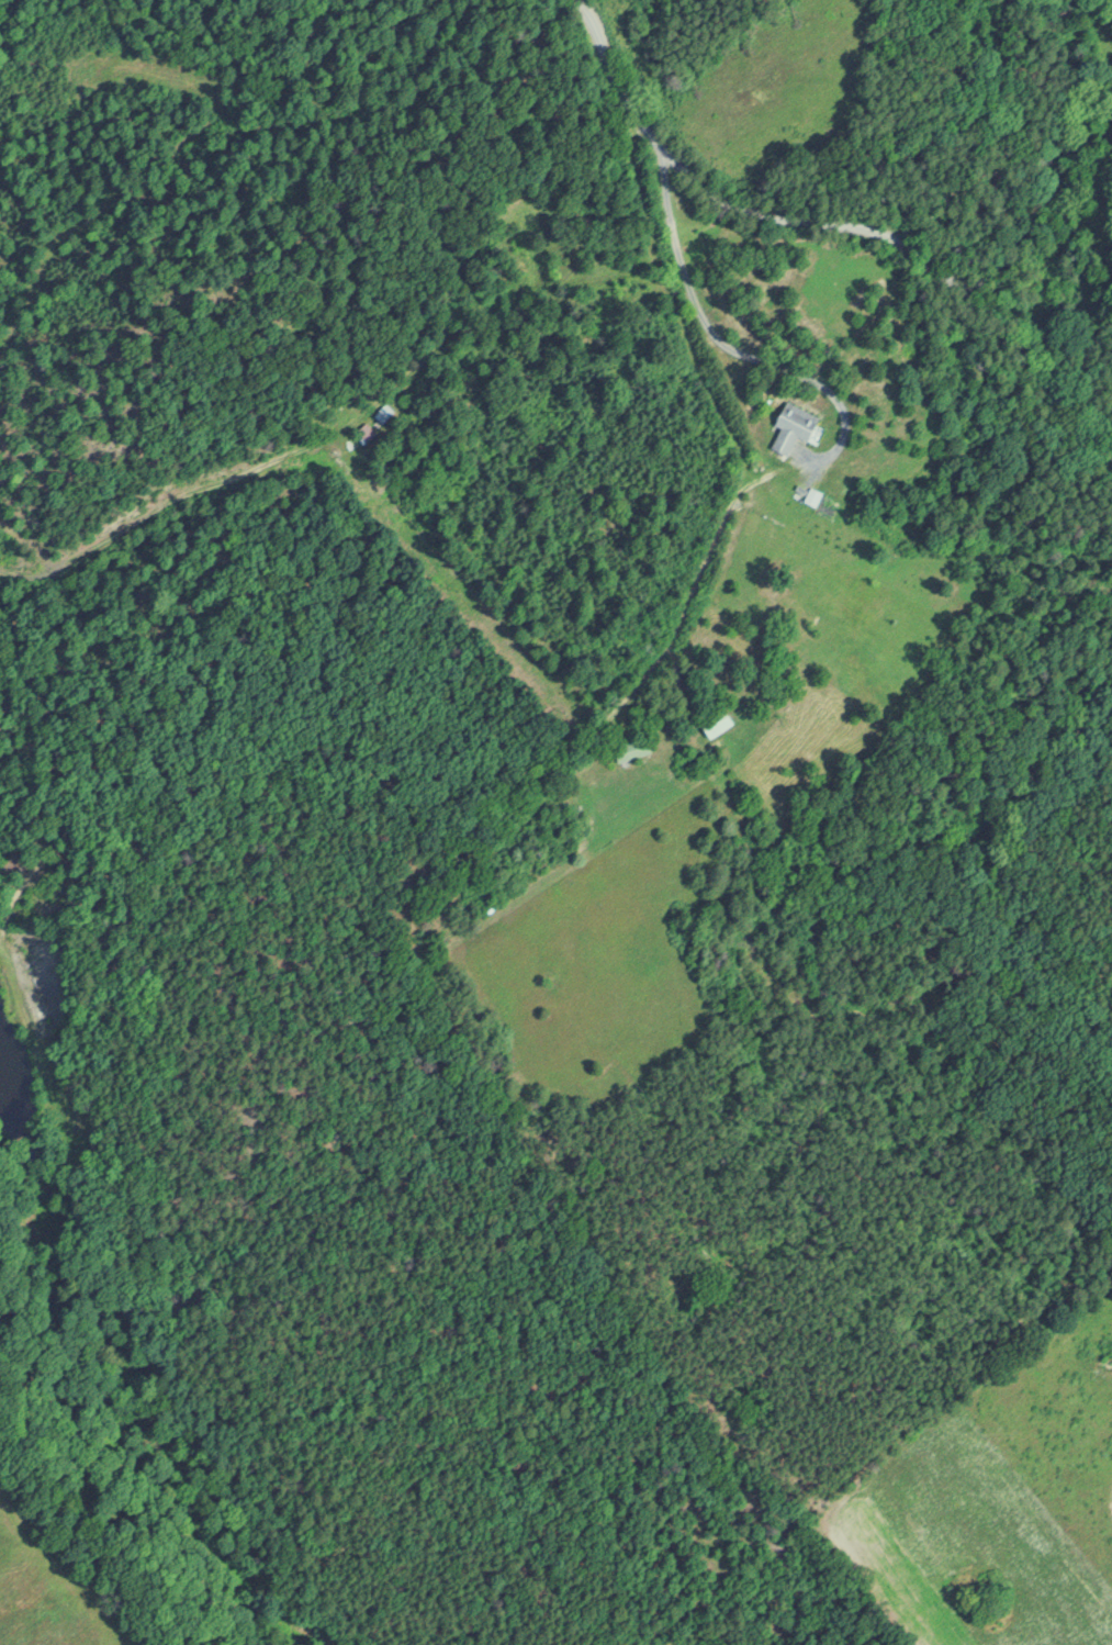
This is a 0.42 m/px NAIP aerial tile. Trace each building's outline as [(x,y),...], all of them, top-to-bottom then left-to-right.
[(774,424),(779,426),(770,447),(787,454),(795,435),(807,440),(818,415),(785,400),(774,424)] [(373,413),(380,421),(391,411),(383,403),(373,413)] [(365,440),(374,432),(364,422),(356,430),(365,440)] [(709,738),(732,722),(721,705),(697,721),(709,738)]
